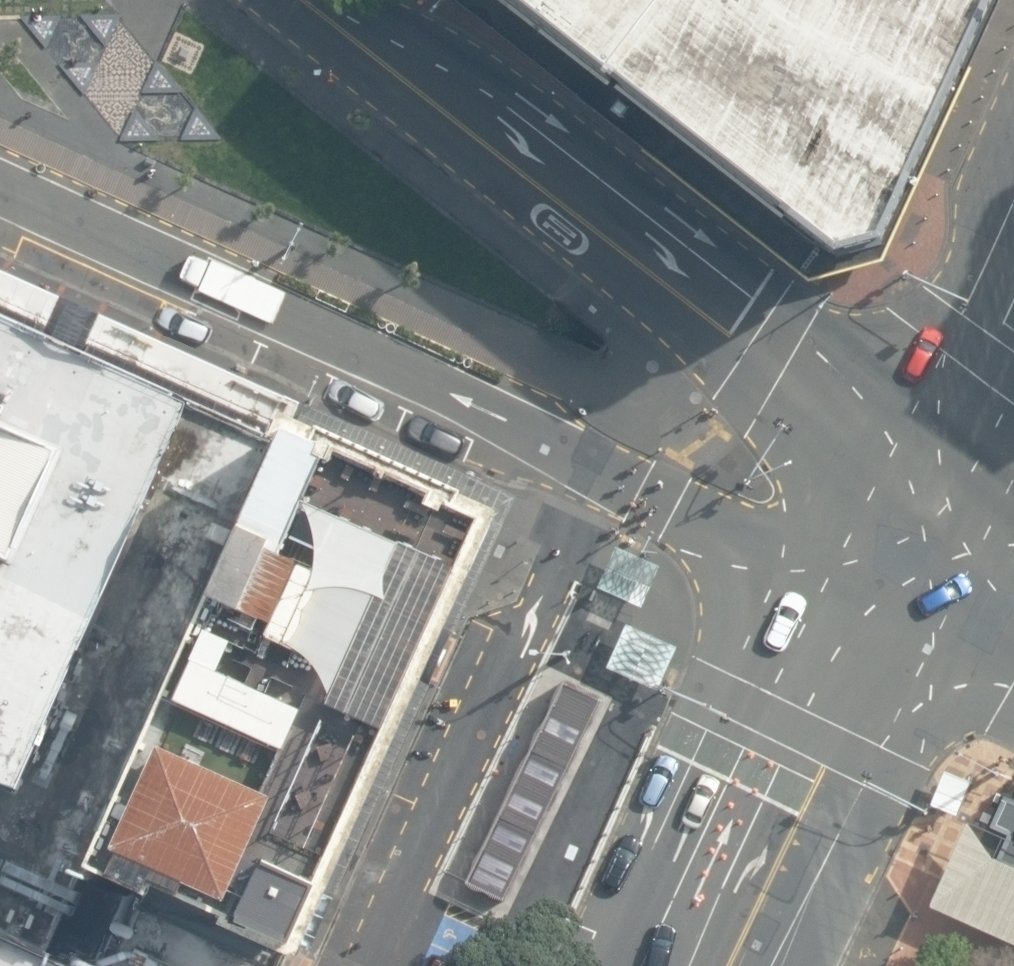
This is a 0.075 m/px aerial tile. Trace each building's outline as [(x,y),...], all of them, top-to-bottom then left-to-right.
[(824,243),(878,232),(984,0),(485,0),(824,243)] [(12,798),(198,381),(0,295),(0,792),(12,798)] [(12,798),(0,792),(0,939),(60,965),(89,965),(123,890),(85,877),(289,421),(198,381),(12,798)] [(123,890),(291,965),(499,521),(293,429),(289,421),(85,877),(123,890)] [(557,685),(491,839),(532,856),(597,702),(557,685)] [(959,811),(977,767),(951,756),(933,800),(959,811)] [(995,861),(1013,869),(1013,798),(1004,793),(988,829),(1006,836),(995,861)] [(964,825),(926,909),(1013,949),(1013,869),(995,861),(990,859),(964,825)] [(291,965),(123,890),(89,965),(291,965)] [(0,939),(0,965),(60,965),(0,939)]
